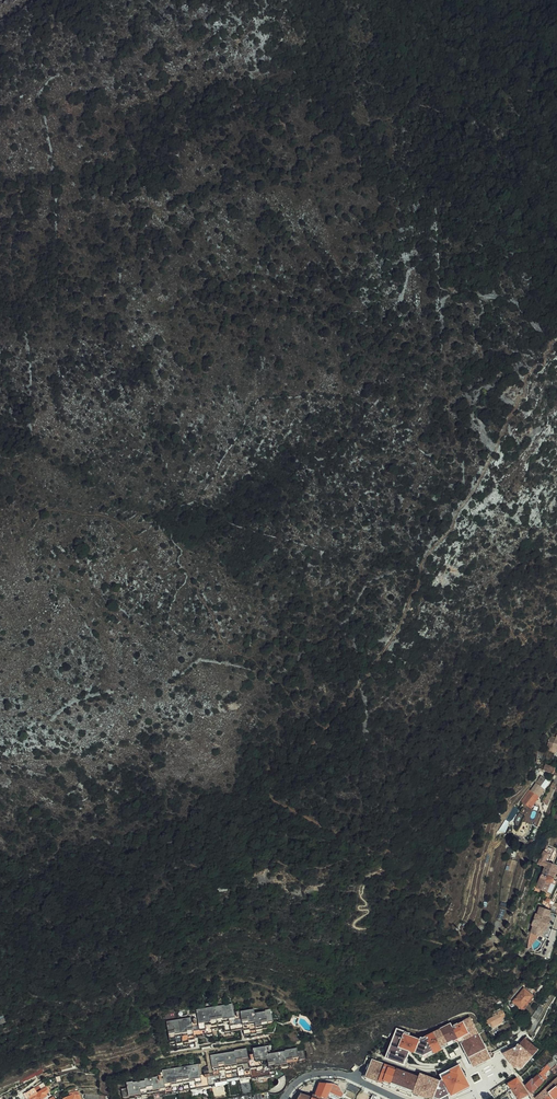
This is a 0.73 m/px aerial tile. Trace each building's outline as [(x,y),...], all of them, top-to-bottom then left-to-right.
[(556,752),(556,750),(556,735),(556,738),(555,739),(549,737),(545,748),(551,750),(551,751),(556,752)] [(556,775),(556,768),(555,767),(545,763),(542,769),(552,773),(556,775)] [(535,794),(540,786),(535,783),(530,790),(532,791),(524,803),(529,805),(537,794),(535,794)] [(556,861),(550,859),(554,849),(545,845),(539,859),(546,862),(537,883),(548,888),(556,872),(556,862),(556,861)] [(548,888),(552,890),(556,880),(556,872),(548,888)] [(530,932),(541,936),(550,909),(540,905),(537,913),(535,913),(532,923),(533,924),(530,932)] [(556,911),(550,909),(541,936),(546,938),(556,911)] [(556,915),(556,911),(546,938),(549,938),(556,915)] [(511,999),(515,1002),(520,1006),(525,999),(527,1001),(530,997),(532,994),(528,990),(522,986),(511,999)] [(523,1009),(529,1002),(528,1002),(527,1001),(525,999),(520,1006),(523,1009)] [(236,1031),(240,1030),(238,1012),(237,1010),(233,1011),(233,1013),(231,1013),(230,1003),(194,1009),(195,1017),(188,1017),(188,1014),(163,1017),(167,1045),(174,1043),(174,1046),(192,1044),(191,1037),(210,1034),(209,1030),(222,1029),(222,1032),(232,1031),(233,1030),(236,1031)] [(530,1013),(532,1015),(539,1004),(538,1003),(530,1013)] [(542,1006),(540,1005),(533,1015),(534,1016),(542,1006)] [(250,1010),(238,1012),(240,1030),(241,1036),(259,1034),(258,1030),(265,1029),(265,1027),(271,1026),(269,1010),(262,1011),(263,1013),(251,1015),(250,1010)] [(490,1022),(500,1017),(499,1014),(496,1016),(493,1011),(486,1015),(490,1022)] [(395,1030),(385,1055),(406,1065),(412,1049),(430,1055),(460,1040),(474,1067),(492,1057),(469,1016),(452,1025),(450,1022),(421,1038),(395,1030)] [(503,1053),(520,1070),(539,1049),(526,1036),(515,1047),(503,1053)] [(211,1098),(269,1089),(270,1089),(272,1088),(273,1087),(275,1086),(276,1085),(277,1084),(277,1082),(278,1081),(278,1079),(278,1078),(278,1076),(286,1072),(285,1068),(294,1066),(293,1064),(298,1063),(295,1050),(283,1052),(284,1053),(266,1055),(265,1054),(264,1048),(252,1050),(252,1054),(248,1055),(248,1058),(247,1058),(245,1049),(234,1050),(234,1052),(210,1056),(209,1050),(206,1050),(208,1066),(205,1066),(204,1062),(161,1068),(162,1078),(160,1078),(160,1072),(157,1072),(158,1078),(157,1079),(156,1075),(142,1077),(143,1079),(132,1081),(132,1079),(126,1079),(126,1084),(120,1085),(121,1096),(134,1094),(134,1097),(147,1096),(146,1094),(152,1093),(153,1098),(172,1098),(204,1094),(211,1098)] [(372,1059),(366,1076),(438,1098),(471,1085),(460,1064),(435,1077),(372,1059)] [(547,1070),(545,1067),(539,1073),(539,1074),(533,1079),(532,1079),(531,1078),(526,1083),(532,1092),(544,1079),(541,1076),(547,1070)] [(511,1088),(520,1083),(517,1078),(506,1084),(508,1089),(511,1088)] [(41,1083),(39,1079),(31,1084),(37,1095),(43,1092),(42,1090),(45,1088),(43,1084),(41,1085),(40,1083),(41,1083)] [(310,1082),(307,1090),(308,1090),(314,1092),(315,1092),(320,1080),(310,1082)] [(315,1092),(326,1096),(327,1095),(333,1081),(320,1080),(315,1092)] [(520,1083),(511,1088),(518,1098),(519,1098),(528,1094),(520,1083)] [(31,1084),(23,1088),(25,1090),(28,1097),(31,1096),(33,1098),(37,1095),(31,1084)] [(554,1088),(548,1093),(553,1098),(555,1098),(556,1097),(556,1084),(554,1088)] [(511,1088),(508,1089),(507,1091),(512,1098),(518,1098),(511,1088)] [(308,1090),(307,1093),(301,1091),(297,1098),(309,1098),(311,1094),(313,1095),(314,1092),(308,1090)] [(542,1091),(535,1097),(536,1098),(537,1098),(544,1094),(542,1091)]
